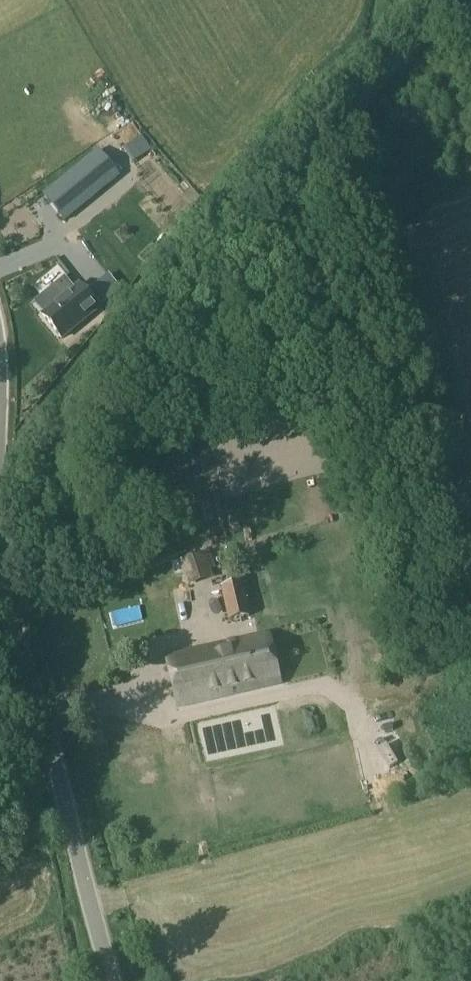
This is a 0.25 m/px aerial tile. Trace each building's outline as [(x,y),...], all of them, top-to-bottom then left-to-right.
[(64,221),(111,183),(119,177),(97,150),(43,195),(54,209),(64,221)] [(129,281),(111,259),(87,279),(79,270),(63,284),(69,294),(43,315),(60,337),(129,281)] [(230,585),(221,587),(229,622),(250,617),(243,585),(247,584),(243,570),(227,574),(230,585)] [(265,634),(166,658),(178,708),(277,684),(265,634)] [(188,781),(195,817),(338,788),(330,749),(332,749),(323,706),(181,734),(190,780),(188,781)]
